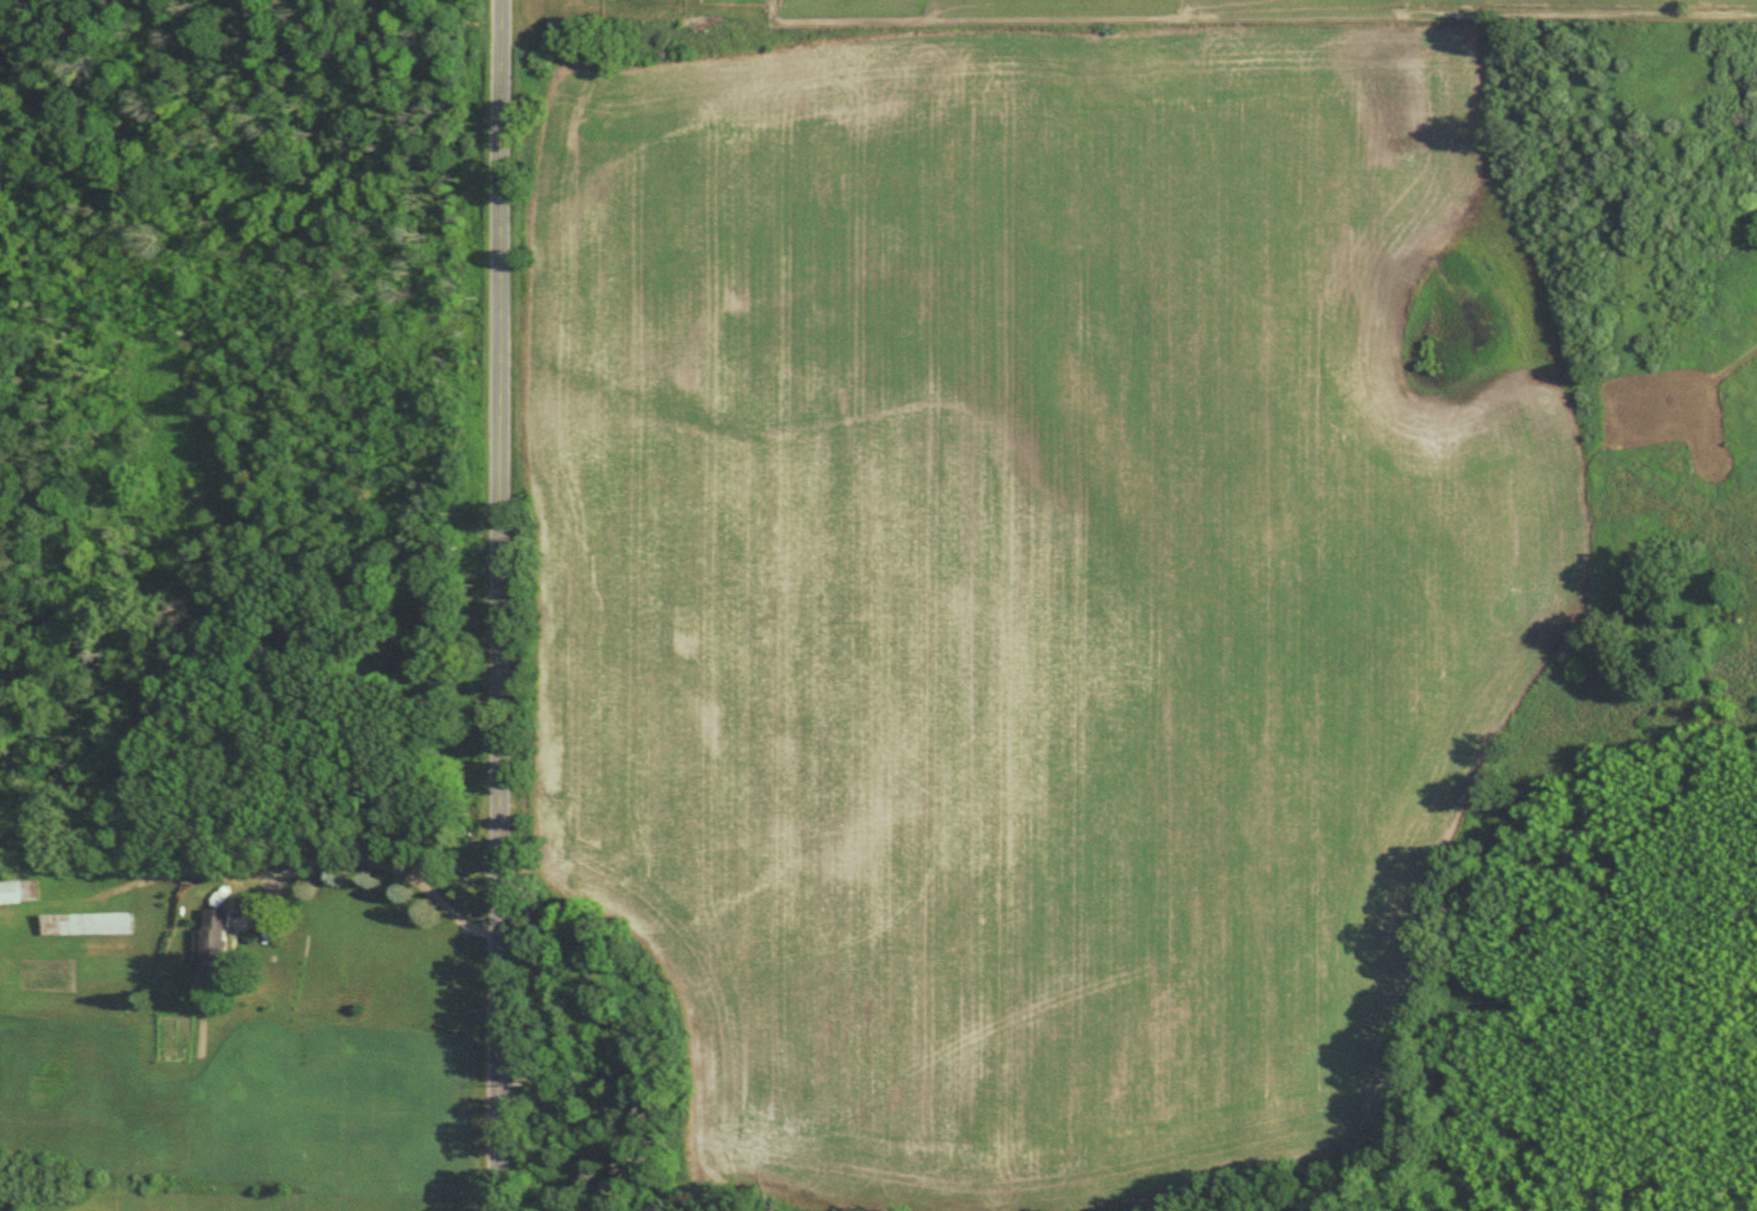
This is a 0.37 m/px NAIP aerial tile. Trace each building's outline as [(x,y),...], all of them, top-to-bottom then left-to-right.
[(38,899),(37,879),(0,882),(0,902),(38,899)] [(206,907),(204,975),(230,976),(233,909),(206,907)] [(42,914),(42,935),(133,932),(133,911),(42,914)]
